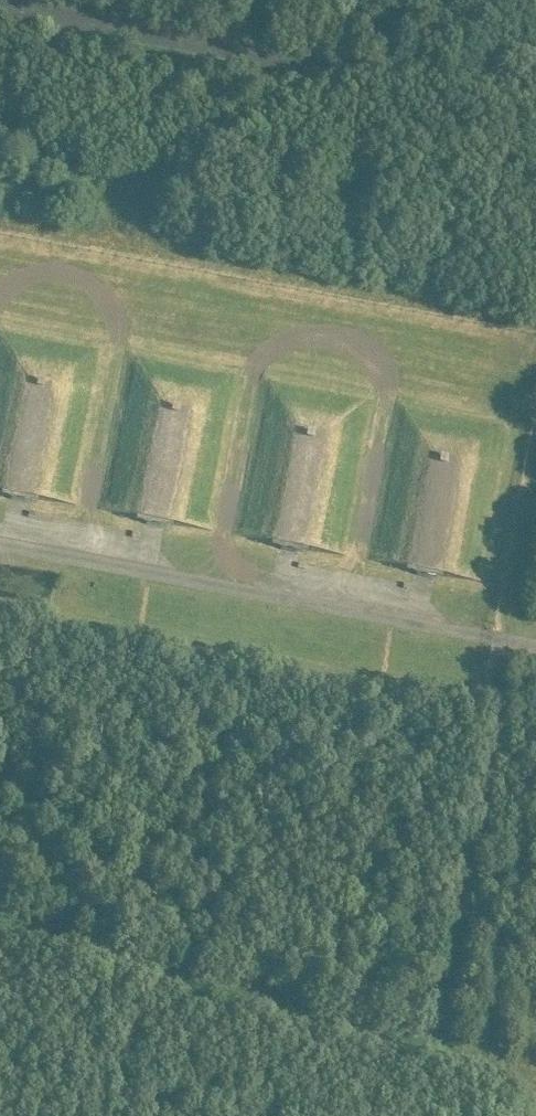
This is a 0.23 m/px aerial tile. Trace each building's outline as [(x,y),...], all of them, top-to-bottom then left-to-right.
[(179,524),(207,529),(207,528),(197,526),(198,522),(197,522),(196,526),(186,524),(188,517),(186,517),(185,524),(175,522),(195,415),(188,414),(163,409),(156,408),(136,515),(126,513),(127,506),(126,506),(125,513),(115,511),(115,506),(114,506),(113,510),(104,509),(103,510),(131,515),(131,519),(133,520),(134,519),(137,520),(150,522),(172,526),(176,527),(175,528),(178,528),(179,524)] [(314,550),(342,555),(342,554),(332,552),(333,547),(332,547),(331,551),(321,550),(322,543),(321,542),(320,549),(310,547),(310,546),(330,440),(324,439),(298,434),(291,433),(271,540),(261,538),(262,531),(261,531),(260,538),(250,536),(250,532),(249,532),(248,536),(239,534),(238,535),(266,541),(266,545),(268,545),(272,545),(287,548),(307,552),(311,553),(310,553),(313,554),(314,550)] [(449,575),(477,580),(477,579),(467,577),(468,573),(467,573),(466,577),(456,575),(457,568),(456,568),(455,575),(445,573),(465,466),(459,464),(433,460),(426,458),(406,565),(396,564),(397,557),(396,556),(395,563),(385,561),(385,557),(384,557),(383,561),(374,559),(373,560),(373,561),(401,566),(401,570),(403,571),(403,570),(407,571),(442,577),(446,578),(445,579),(448,579),(449,575)]
